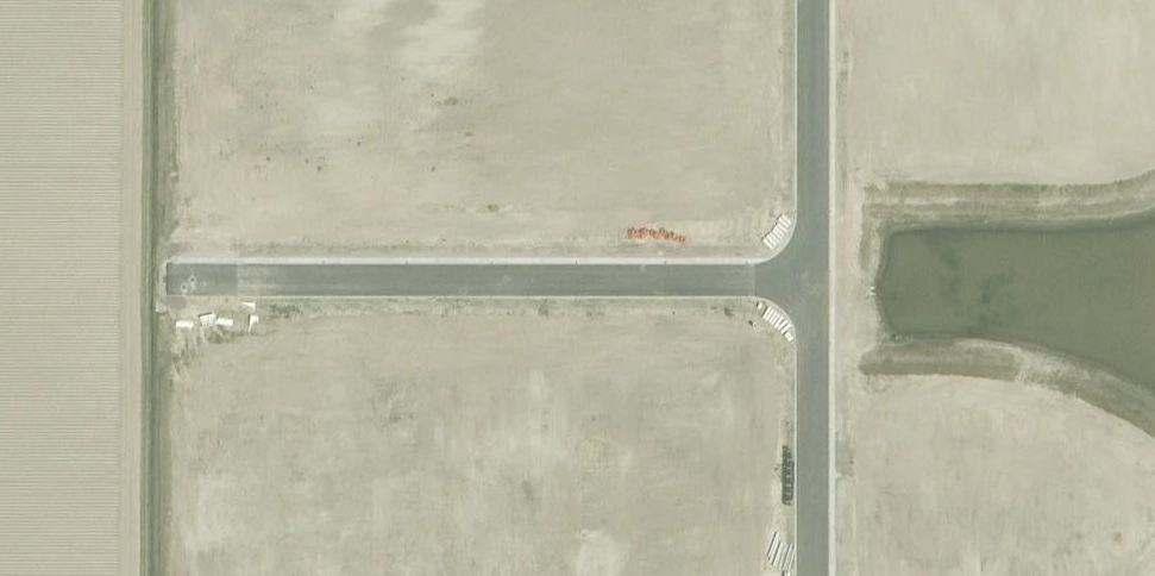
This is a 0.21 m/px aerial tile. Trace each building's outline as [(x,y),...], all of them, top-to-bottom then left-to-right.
[(365,55),(454,55),(454,0),(365,0),(365,55)]
